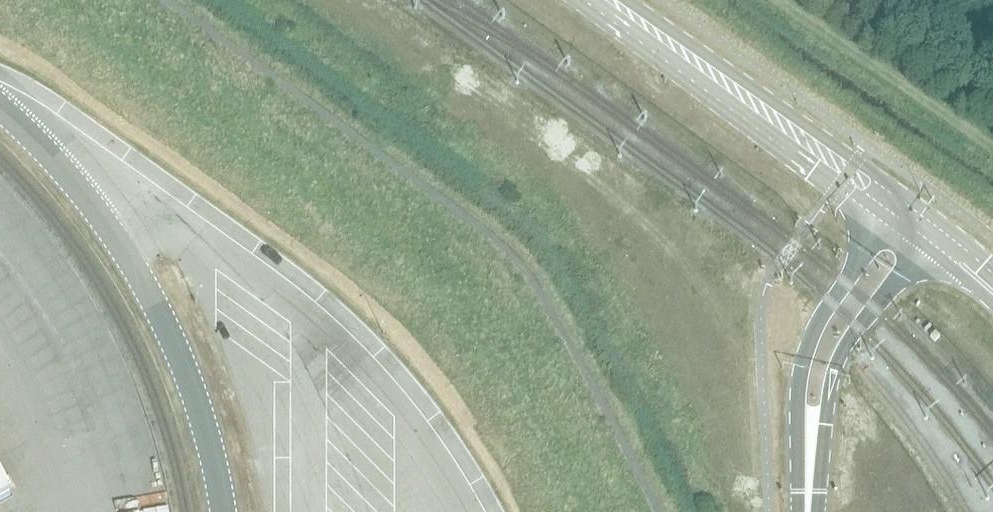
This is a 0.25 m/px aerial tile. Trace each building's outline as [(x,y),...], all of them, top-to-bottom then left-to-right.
[(11,494),(0,476),(0,500),(11,494)]
